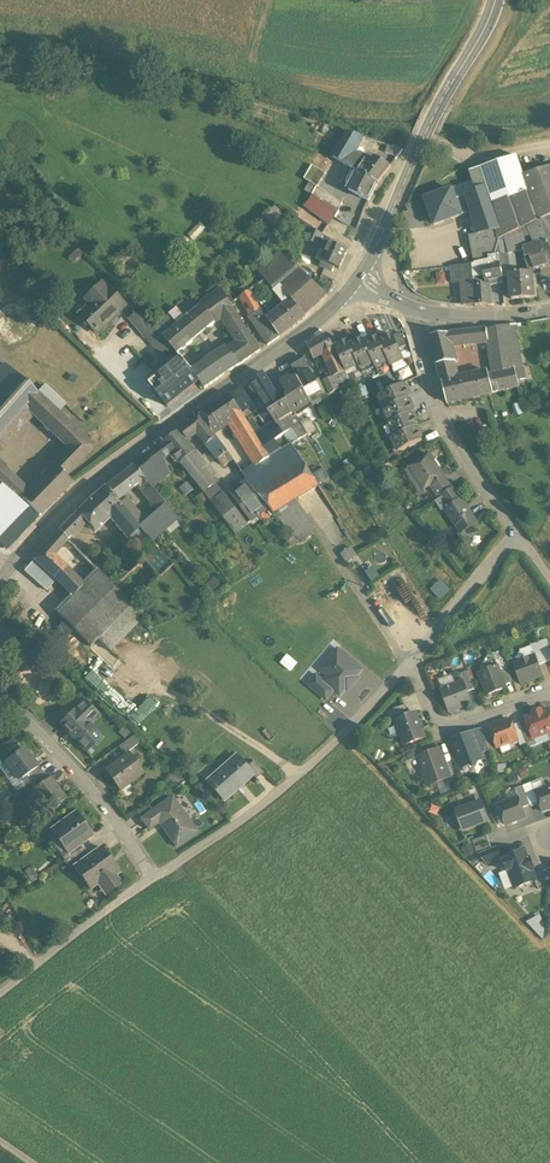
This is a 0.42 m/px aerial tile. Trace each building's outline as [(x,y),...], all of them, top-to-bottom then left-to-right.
[(363,138),(347,133),(334,158),(347,166),(353,155),(361,141),(363,138)] [(403,151),(388,146),(385,154),(398,159),(403,151)] [(365,162),(353,155),(347,166),(359,173),(365,162)] [(487,187),(493,204),(528,192),(523,176),(516,156),(469,172),(475,191),(487,187)] [(390,168),(374,158),(370,165),(365,162),(359,173),(378,184),(390,168)] [(310,183),(317,188),(326,174),(313,166),(304,179),(310,183)] [(523,176),(528,192),(493,204),(469,213),(476,234),(467,237),(471,265),(476,265),(482,263),(490,262),(490,258),(496,256),(495,249),(501,247),(499,240),(496,222),(524,212),(530,226),(530,225),(539,222),(549,217),(549,167),(523,176)] [(378,184),(359,173),(349,191),(354,194),(356,195),(369,202),(378,184)] [(307,191),(312,195),(317,188),(310,183),(305,190),(307,191)] [(433,228),(463,216),(452,187),(422,199),(433,228)] [(463,195),(469,213),(493,204),(487,187),(475,191),(463,195)] [(317,188),(312,195),(338,214),(342,204),(317,188)] [(312,195),(309,199),(335,218),(338,214),(312,195)] [(276,207),(267,220),(276,225),(284,212),(276,207)] [(496,222),(499,240),(524,229),(524,228),(530,226),(524,212),(496,222)] [(539,222),(543,230),(549,227),(549,217),(539,222)] [(543,230),(539,222),(530,225),(533,234),(537,235),(541,245),(548,242),(547,238),(543,230)] [(204,231),(198,225),(188,235),(194,241),(204,231)] [(312,228),(306,240),(318,245),(323,235),(312,228)] [(177,240),(161,255),(171,266),(183,253),(179,248),(182,245),(177,240)] [(548,242),(541,245),(524,250),(526,255),(529,254),(531,258),(535,270),(549,266),(549,246),(548,242)] [(319,250),(315,259),(322,262),(319,268),(332,274),(334,268),(339,270),(347,252),(329,243),(325,252),(319,250)] [(327,296),(280,252),(258,271),(274,291),(280,286),(292,301),(305,316),(327,296)] [(509,254),(499,256),(499,257),(500,265),(502,277),(510,277),(510,274),(510,270),(511,270),(511,269),(509,254)] [(496,256),(490,258),(490,262),(482,263),(483,269),(500,265),(499,257),(496,256)] [(531,258),(526,259),(529,273),(532,272),(532,271),(535,270),(531,258)] [(473,279),(484,278),(483,269),(482,263),(476,265),(471,265),(449,268),(451,285),(459,284),(461,305),(468,305),(466,294),(474,293),(474,286),(473,284),(473,279)] [(500,265),(483,269),(484,278),(485,281),(489,280),(502,277),(500,265)] [(449,284),(448,272),(438,273),(439,284),(449,284)] [(529,273),(510,274),(510,277),(512,299),(534,298),(532,272),(529,273)] [(502,277),(489,280),(490,285),(490,287),(503,285),(502,277)] [(124,305),(102,282),(93,291),(97,296),(79,314),(98,333),(110,322),(110,318),(124,305)] [(477,286),(474,286),(474,293),(475,305),(491,305),(490,287),(490,285),(477,286)] [(238,298),(254,325),(264,317),(256,300),(250,291),(238,298)] [(230,303),(224,293),(211,301),(222,317),(234,309),(230,303)] [(466,294),(468,305),(475,305),(474,293),(466,294)] [(211,301),(203,306),(202,305),(198,308),(190,300),(177,311),(199,336),(222,317),(211,301)] [(292,301),(268,319),(279,337),(305,316),(292,301)] [(260,350),(234,309),(222,317),(239,343),(229,350),(240,364),(260,350)] [(170,316),(192,341),(199,336),(177,311),(170,316)] [(164,337),(156,328),(143,313),(131,324),(144,340),(149,335),(156,344),(164,337)] [(198,358),(187,345),(192,341),(170,316),(156,328),(164,337),(192,370),(198,366),(197,364),(194,361),(198,358)] [(264,317),(254,325),(268,345),(278,338),(278,337),(279,337),(268,319),(266,316),(264,317)] [(516,324),(486,328),(488,341),(487,341),(492,372),(514,368),(514,369),(522,367),(516,324)] [(486,328),(459,332),(461,343),(462,344),(487,341),(488,341),(486,328)] [(459,332),(429,336),(436,364),(453,362),(456,362),(451,344),(461,343),(459,332)] [(399,333),(392,336),(399,349),(405,346),(399,333)] [(333,345),(327,335),(316,340),(327,360),(331,368),(341,362),(333,345)] [(392,336),(386,339),(385,337),(378,340),(388,361),(390,365),(391,365),(390,363),(402,357),(403,360),(404,359),(399,349),(392,336)] [(377,338),(371,341),(370,338),(363,342),(373,363),(375,367),(376,367),(375,365),(387,359),(388,361),(378,340),(377,338)] [(318,366),(327,360),(316,340),(306,346),(318,366)] [(363,342),(362,340),(356,342),(355,340),(348,344),(358,365),(360,369),(361,369),(360,367),(372,361),(372,363),(373,363),(363,342)] [(346,341),(341,344),(340,342),(333,345),(341,362),(345,371),(346,371),(345,369),(357,363),(358,365),(348,344),(346,341)] [(229,350),(213,361),(223,375),(240,364),(229,350)] [(198,366),(192,370),(204,388),(223,375),(213,361),(210,358),(198,366)] [(150,384),(167,406),(199,382),(182,359),(150,384)] [(310,378),(301,360),(291,366),(296,376),(312,406),(313,408),(321,403),(311,386),(313,385),(310,378)] [(453,362),(436,364),(441,381),(457,378),(453,362)] [(19,377),(4,363),(0,367),(0,397),(1,397),(19,377)] [(492,372),(488,373),(493,392),(519,387),(514,369),(514,368),(492,372)] [(457,378),(441,381),(446,402),(493,392),(488,373),(487,371),(457,378)] [(271,387),(264,375),(265,375),(263,373),(249,382),(250,384),(251,384),(258,395),(271,387)] [(332,375),(324,379),(331,392),(339,388),(332,375)] [(312,406),(296,376),(291,379),(290,378),(287,377),(282,380),(281,383),(289,396),(288,400),(292,397),(302,412),(312,406)] [(25,406),(36,393),(19,377),(1,397),(0,398),(0,435),(25,406)] [(405,383),(379,396),(380,396),(382,395),(387,406),(385,407),(386,408),(409,397),(406,390),(408,389),(405,383)] [(271,387),(258,395),(269,411),(282,403),(271,387)] [(241,388),(230,395),(240,411),(243,409),(245,407),(241,400),(246,396),(241,388)] [(70,448),(54,465),(65,476),(93,447),(36,393),(25,406),(70,448)] [(230,395),(199,416),(207,428),(229,413),(260,462),(250,469),(240,476),(244,481),(249,487),(277,469),(269,456),(253,431),(242,413),(240,411),(230,395)] [(255,409),(246,396),(241,400),(245,407),(243,409),(244,411),(242,413),(253,431),(258,428),(249,413),(255,409)] [(302,412),(292,397),(288,400),(287,400),(296,415),(302,412)] [(386,408),(383,410),(384,410),(386,409),(391,421),(389,422),(390,423),(413,411),(410,405),(412,403),(409,397),(386,408)] [(282,403),(269,411),(275,420),(275,421),(272,422),(276,427),(278,425),(283,434),(292,428),(294,427),(285,414),(290,410),(284,402),(282,403)] [(292,428),(299,439),(306,435),(299,423),(292,409),(285,402),(284,402),(290,410),(285,414),(294,427),(292,428)] [(390,423),(387,424),(388,425),(390,424),(396,435),(394,436),(394,437),(417,425),(414,418),(417,417),(413,411),(390,423)] [(207,428),(199,416),(191,422),(199,434),(204,441),(212,435),(207,428)] [(299,423),(306,435),(315,430),(308,418),(299,423)] [(191,422),(180,430),(189,442),(199,434),(191,422)] [(271,435),(274,440),(283,434),(278,425),(276,427),(272,422),(266,427),(266,428),(271,435)] [(394,437),(391,438),(392,439),(394,438),(400,449),(398,450),(398,451),(422,439),(418,433),(421,431),(417,425),(394,437)] [(261,431),(258,428),(253,431),(269,456),(276,452),(270,442),(267,437),(271,435),(266,428),(261,431)] [(274,440),(270,442),(276,452),(291,443),(299,439),(292,428),(283,434),(274,440)] [(189,442),(180,430),(163,443),(173,455),(180,463),(190,453),(194,449),(189,442)] [(212,435),(204,441),(212,453),(221,447),(212,435)] [(133,466),(159,496),(169,488),(163,481),(170,475),(165,461),(173,455),(163,443),(157,448),(133,466)] [(249,487),(268,510),(290,536),(305,526),(310,535),(313,533),(293,502),(318,487),(291,443),(276,452),(269,456),(277,469),(249,487)] [(221,447),(212,453),(217,461),(219,459),(226,454),(221,447)] [(180,463),(190,475),(199,486),(205,493),(228,520),(237,534),(251,523),(228,493),(223,497),(215,486),(209,490),(188,464),(195,459),(190,453),(180,463)] [(226,454),(219,459),(224,466),(230,461),(226,454)] [(429,454),(408,468),(423,490),(434,484),(444,477),(429,454)] [(195,459),(188,464),(209,490),(215,486),(195,459)] [(22,498),(28,491),(0,462),(0,478),(22,498)] [(54,465),(35,484),(53,502),(72,483),(65,476),(54,465)] [(136,487),(158,513),(166,505),(159,496),(133,466),(120,476),(124,480),(120,484),(128,493),(136,487)] [(325,467),(318,471),(324,481),(330,477),(325,467)] [(190,475),(180,484),(188,495),(199,486),(190,475)] [(128,493),(120,484),(124,480),(120,476),(105,487),(119,504),(138,527),(140,529),(152,518),(145,511),(141,514),(130,502),(134,499),(128,493)] [(452,489),(444,477),(434,484),(435,486),(432,488),(439,497),(442,495),(452,489)] [(244,481),(228,493),(251,523),(268,510),(249,487),(244,481)] [(28,491),(22,498),(39,516),(53,502),(35,484),(28,491)] [(188,495),(180,484),(171,491),(169,488),(159,496),(166,505),(170,510),(188,495)] [(1,544),(6,540),(8,542),(29,519),(17,508),(21,503),(2,485),(0,488),(0,543),(1,544)] [(205,493),(199,486),(188,495),(170,510),(176,517),(205,493)] [(105,487),(89,501),(59,532),(68,541),(84,524),(93,532),(107,517),(119,504),(105,487)] [(460,500),(453,488),(452,489),(442,495),(449,507),(460,500)] [(449,507),(442,495),(439,497),(433,501),(441,512),(445,510),(449,507)] [(476,524),(460,500),(449,507),(445,510),(461,534),(473,526),(476,524)] [(138,527),(119,504),(107,517),(125,538),(138,527)] [(143,533),(149,541),(176,517),(170,510),(166,505),(158,513),(152,518),(140,529),(143,533)] [(305,526),(290,536),(297,544),(310,535),(305,526)] [(479,535),(473,526),(461,534),(457,536),(463,545),(479,535)] [(138,527),(125,538),(131,545),(143,533),(140,529),(138,527)] [(59,532),(52,540),(61,548),(68,541),(59,532)] [(143,533),(131,545),(158,578),(172,564),(161,551),(159,553),(149,541),(143,533)] [(52,540),(22,574),(44,592),(54,581),(52,580),(64,566),(53,556),(61,548),(52,540)] [(352,547),(340,555),(347,564),(358,557),(352,547)] [(82,584),(64,566),(52,580),(54,581),(72,597),(83,585),(82,584)] [(85,583),(82,584),(83,585),(72,597),(71,598),(89,617),(116,592),(98,573),(86,584),(85,583)] [(443,599),(453,589),(443,579),(433,589),(443,599)] [(80,626),(61,608),(55,613),(63,621),(74,631),(91,647),(131,607),(116,592),(89,617),(80,626)] [(89,617),(71,598),(61,608),(80,626),(89,617)] [(74,631),(63,621),(58,626),(69,637),(74,631)] [(546,640),(539,643),(546,663),(549,662),(549,650),(546,640)] [(539,643),(531,646),(535,657),(538,666),(546,663),(539,643)] [(362,670),(338,650),(323,667),(330,674),(323,682),(334,692),(340,696),(348,687),(348,685),(352,680),(354,680),(362,670)] [(298,663),(288,654),(281,663),(291,671),(298,663)] [(503,657),(495,660),(497,667),(500,673),(508,670),(503,657)] [(535,657),(514,664),(521,684),(542,677),(538,666),(535,657)] [(447,669),(454,667),(451,659),(444,662),(447,669)] [(500,673),(497,667),(479,674),(488,696),(506,689),(500,673)] [(467,672),(461,675),(463,683),(467,693),(474,690),(467,672)] [(316,676),(308,685),(327,700),(334,692),(316,676)] [(467,693),(463,683),(441,691),(449,713),(472,704),(467,693)] [(84,701),(61,724),(86,751),(101,737),(88,724),(84,720),(94,711),(84,701)] [(405,705),(392,710),(394,717),(408,712),(405,705)] [(541,713),(541,711),(540,712),(540,713),(534,716),(533,714),(532,714),(533,716),(526,719),(527,721),(533,739),(534,739),(533,737),(539,734),(540,736),(549,733),(548,731),(549,730),(549,715),(548,710),(541,713)] [(98,715),(94,711),(84,720),(88,724),(98,715)] [(425,739),(415,713),(396,720),(399,730),(398,730),(400,737),(402,737),(405,746),(425,739)] [(511,721),(489,729),(497,749),(518,741),(513,726),(511,721)] [(527,721),(520,724),(527,744),(535,741),(534,739),(533,739),(527,721)] [(520,724),(513,726),(518,741),(520,746),(527,744),(520,724)] [(489,751),(481,730),(475,733),(482,753),(489,751)] [(482,753),(475,733),(452,741),(462,768),(469,766),(475,768),(478,762),(485,760),(482,753)] [(142,742),(135,735),(118,747),(123,755),(142,742)] [(13,755),(24,748),(20,743),(10,750),(13,755)] [(40,767),(26,747),(4,763),(18,783),(26,778),(40,767)] [(423,747),(403,754),(406,763),(416,760),(416,759),(426,755),(423,747)] [(440,750),(426,755),(416,759),(416,760),(426,787),(450,778),(440,750)] [(143,774),(129,754),(106,769),(117,785),(125,779),(128,784),(143,774)] [(235,756),(215,774),(217,776),(209,783),(207,781),(206,781),(220,798),(240,781),(243,785),(253,777),(246,768),(235,756)] [(264,774),(253,761),(246,768),(253,777),(256,781),(264,774)] [(40,767),(26,778),(30,783),(43,774),(40,767)] [(175,770),(169,777),(180,786),(186,779),(175,770)] [(43,774),(30,783),(35,789),(36,788),(48,780),(43,774)] [(511,776),(513,788),(523,786),(520,774),(511,776)] [(57,786),(55,787),(49,779),(48,780),(36,788),(41,795),(38,798),(48,813),(61,805),(60,803),(66,799),(57,786)] [(455,779),(444,783),(447,793),(459,789),(455,779)] [(531,784),(523,787),(530,806),(531,807),(539,804),(535,793),(531,784)] [(523,787),(515,790),(518,798),(522,809),(530,806),(523,787)] [(535,793),(539,804),(542,813),(549,810),(549,787),(535,793)] [(171,797),(140,819),(149,830),(162,821),(166,826),(164,827),(177,845),(195,831),(171,797)] [(518,798),(498,806),(505,826),(526,818),(522,809),(518,798)] [(480,803),(456,812),(463,831),(487,822),(480,803)] [(93,836),(75,812),(51,830),(60,842),(64,840),(71,850),(72,851),(82,844),(93,836)] [(487,836),(472,842),(477,855),(492,850),(487,836)] [(72,851),(71,850),(67,853),(72,860),(79,854),(86,849),(82,844),(72,851)] [(83,859),(73,866),(74,867),(88,887),(98,879),(108,893),(121,884),(113,872),(117,870),(114,866),(112,867),(105,858),(108,857),(100,847),(83,859)] [(492,850),(477,855),(486,865),(501,859),(497,848),(492,850)] [(524,850),(504,858),(505,861),(502,862),(500,866),(501,870),(505,872),(508,871),(514,887),(517,888),(536,881),(532,872),(533,869),(530,861),(528,860),(524,850)] [(72,860),(67,863),(71,869),(74,867),(73,866),(83,859),(79,854),(72,860)]
